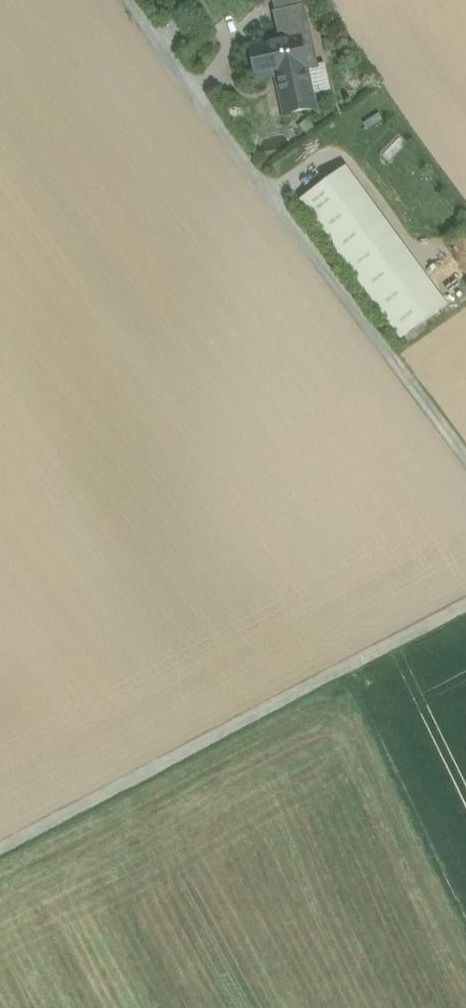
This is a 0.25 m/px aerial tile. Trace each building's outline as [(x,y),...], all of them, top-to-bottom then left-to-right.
[(278,12),(304,7),(303,0),(275,0),(278,12)] [(304,7),(278,12),(284,40),(300,37),(301,38),(311,36),(304,7)] [(311,36),(301,38),(308,70),(318,68),(318,67),(311,36)] [(284,40),(251,48),(258,81),(277,77),(308,70),(301,38),(300,37),(284,40)] [(330,91),(325,65),(318,67),(318,68),(308,70),(313,95),(330,91)] [(308,70),(277,77),(285,116),(316,109),(313,95),(308,70)] [(447,306),(348,170),(303,203),(402,339),(447,306)]
